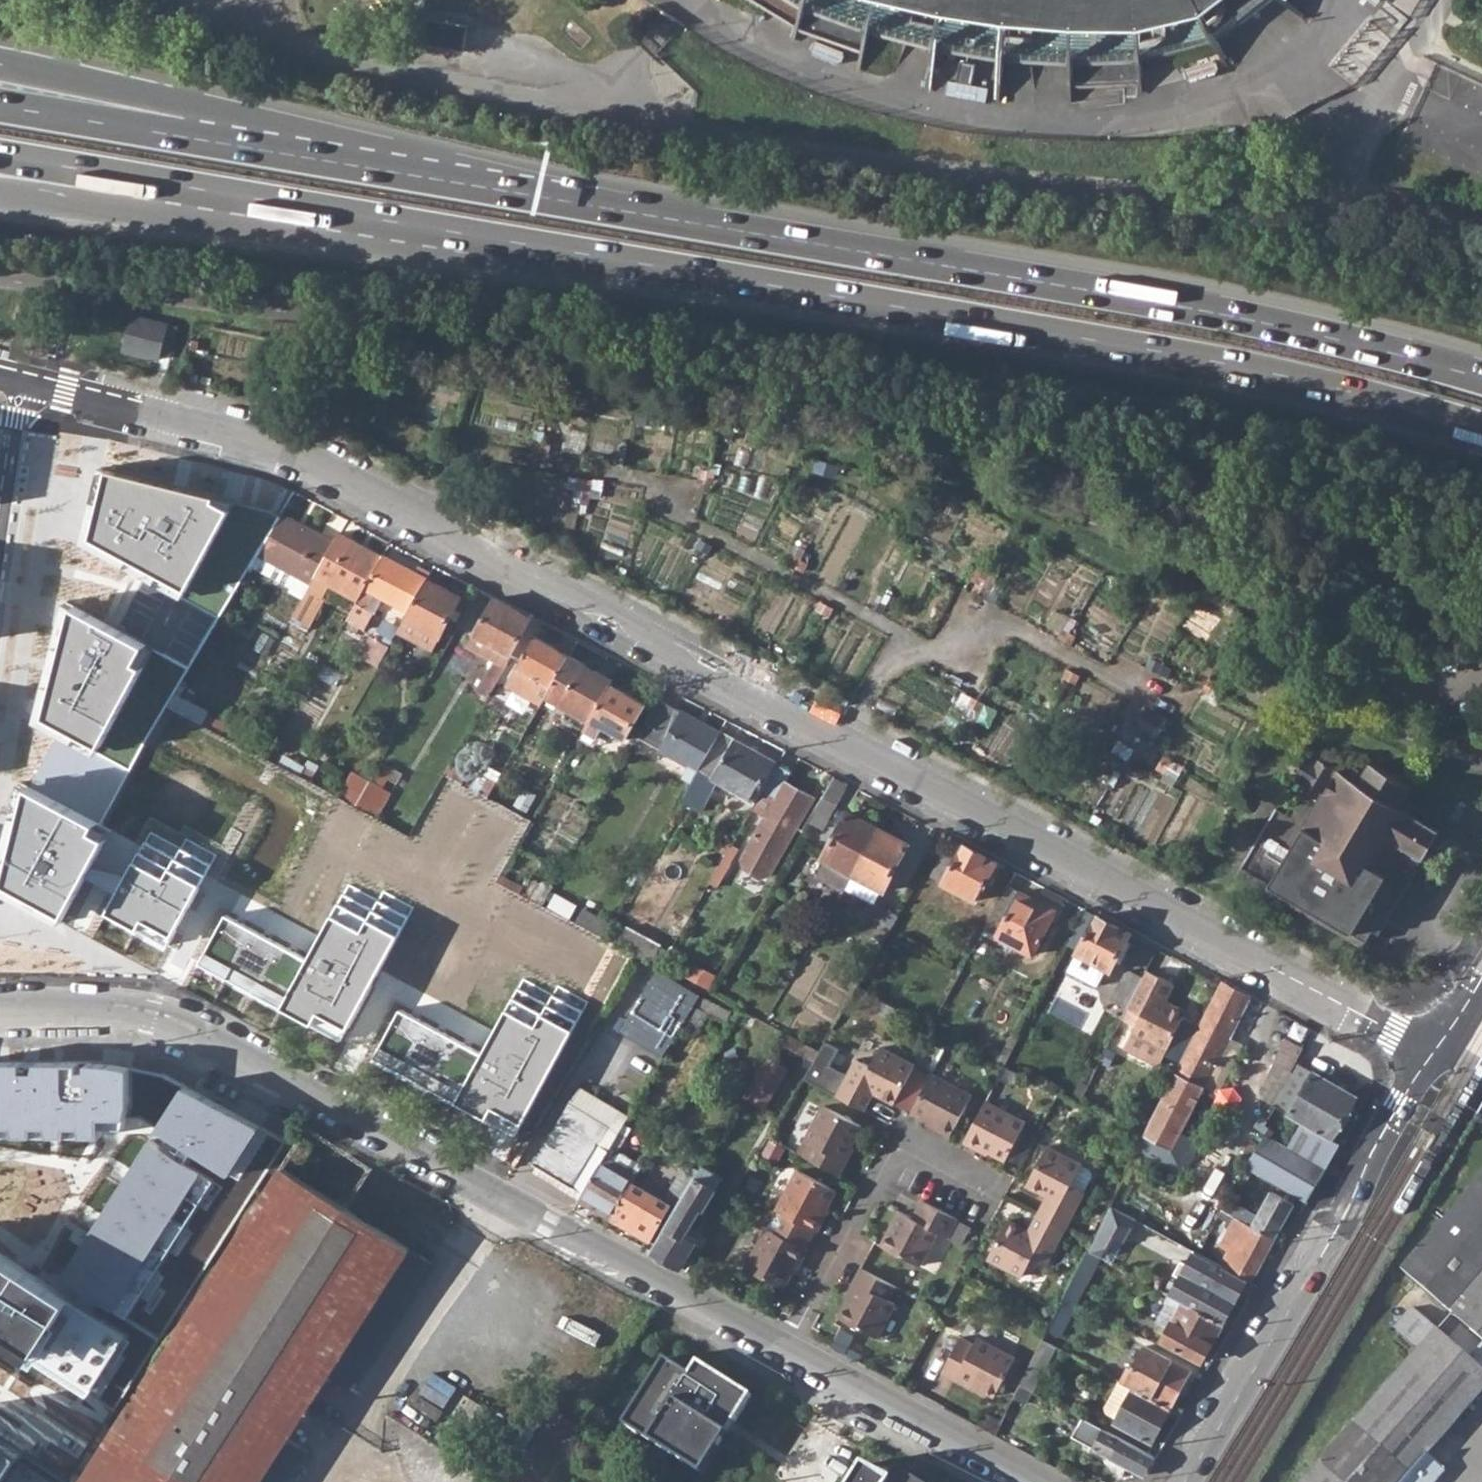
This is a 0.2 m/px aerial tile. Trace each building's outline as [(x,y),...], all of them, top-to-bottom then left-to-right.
[(769,9),(795,24),(792,38),(795,39),(800,25),(862,44),(857,66),(861,67),(871,31),(931,47),(925,88),(929,88),(937,48),(1001,58),(995,99),(999,99),(1005,59),(1067,64),(1065,101),(1070,101),(1071,78),(1138,79),(1138,92),(1142,92),(1142,57),(1212,41),(1224,67),(1229,66),(1203,14),(1222,0),(754,0),(769,9)] [(1302,18),(1304,15),(1287,0),(1280,0),(1302,18)] [(158,355),(168,357),(176,327),(131,316),(122,352),(157,360),(158,355)] [(139,554),(185,577),(225,505),(228,498),(211,493),(212,486),(107,459),(93,527),(139,554)] [(55,795),(103,818),(256,557),(266,540),(280,517),(225,505),(185,577),(139,554),(120,627),(149,644),(99,740),(75,727),(55,795)] [(266,540),(256,557),(295,579),(308,586),(332,544),(280,517),(266,540)] [(308,586),(306,591),(321,599),(328,586),(356,602),(381,557),(338,534),(332,544),(308,586)] [(372,594),(406,612),(424,580),(427,573),(415,567),(412,573),(381,557),(356,602),(356,603),(364,608),(365,608),(372,594)] [(979,565),(972,579),(978,582),(974,590),(998,602),(1004,590),(996,586),(1001,576),(979,565)] [(308,586),(295,579),(288,592),(301,600),(306,591),(308,586)] [(394,633),(428,651),(458,597),(424,580),(406,612),(394,633)] [(325,601),(321,599),(306,591),(301,600),(296,607),(291,618),(310,628),(325,601)] [(120,627),(71,598),(41,709),(75,727),(99,740),(149,644),(120,627)] [(477,690),(487,696),(507,660),(505,659),(528,618),(493,600),(466,647),(492,661),(477,690)] [(373,612),(365,608),(364,608),(356,603),(346,622),(363,632),(373,612)] [(517,666),(550,685),(567,655),(571,649),(558,642),(555,648),(535,636),(517,666)] [(356,657),(375,668),(387,647),(367,637),(356,657)] [(543,696),(586,721),(607,685),(610,679),(567,655),(550,685),(543,696)] [(550,685),(517,666),(507,683),(541,702),(543,696),(550,685)] [(599,729),(622,742),(642,706),(607,685),(586,721),(580,731),(593,739),(599,729)] [(680,779),(689,784),(697,772),(718,735),(657,699),(635,737),(687,767),(680,779)] [(697,772),(745,800),(769,761),(720,733),(718,735),(697,772)] [(1300,789),(1284,815),(1274,810),(1235,874),(1361,949),(1371,932),(1377,936),(1419,859),(1421,861),(1438,832),(1408,815),(1414,804),(1404,798),(1409,787),(1367,763),(1361,774),(1350,768),(1345,777),(1307,755),(1290,783),(1300,789)] [(342,796),(381,813),(401,767),(381,759),(373,778),(353,769),(342,796)] [(738,866),(754,876),(765,872),(789,830),(792,831),(812,798),(784,782),(789,773),(774,765),(749,807),(755,810),(766,793),(771,796),(737,854),(738,866)] [(24,779),(0,874),(0,882),(54,908),(103,818),(55,795),(24,779)] [(807,821),(819,828),(843,786),(832,779),(807,821)] [(824,855),(852,871),(852,870),(875,829),(848,814),(824,855)] [(905,845),(875,829),(852,870),(852,871),(881,886),(905,845)] [(147,835),(109,910),(172,942),(217,854),(181,835),(174,848),(147,835)] [(705,881),(711,884),(734,846),(728,842),(705,881)] [(929,877),(974,901),(994,865),(961,848),(954,860),(943,853),(929,877)] [(1006,887),(996,904),(1008,910),(993,937),(1028,956),(1053,912),(1006,887)] [(366,917),(337,901),(312,945),(285,995),(317,1013),(326,996),(356,1012),(405,921),(373,904),(366,917)] [(312,945),(231,904),(205,955),(285,995),(312,945)] [(981,931),(993,937),(1008,910),(996,904),(981,931)] [(571,921),(599,936),(607,922),(580,907),(571,921)] [(1074,955),(1107,972),(1126,935),(1094,918),(1074,955)] [(622,944),(653,954),(658,940),(627,929),(622,944)] [(1150,968),(1181,979),(1187,961),(1157,950),(1150,968)] [(701,989),(649,960),(613,1026),(665,1054),(692,1005),(697,996),(701,989)] [(1112,1000),(1127,1007),(1142,979),(1127,971),(1112,1000)] [(1166,1045),(1174,1029),(1182,1014),(1161,1003),(1169,985),(1145,972),(1142,979),(1127,1007),(1120,1020),(1132,1026),(1121,1049),(1155,1066),(1166,1045)] [(1135,1152),(1185,1178),(1201,1144),(1181,1134),(1246,999),(1218,984),(1135,1152)] [(692,1005),(720,1020),(725,1011),(697,996),(692,1005)] [(491,1050),(405,1000),(379,1052),(464,1099),(491,1050)] [(545,1021),(515,1005),(491,1050),(464,1099),(526,1133),(584,1026),(552,1008),(545,1021)] [(1181,1032),(1174,1029),(1166,1045),(1172,1049),(1181,1032)] [(772,1040),(794,1053),(799,1043),(777,1031),(772,1040)] [(815,1052),(799,1043),(794,1053),(810,1061),(815,1052)] [(835,1095),(862,1109),(871,1091),(893,1103),(913,1065),(878,1047),(868,1066),(854,1058),(835,1095)] [(1274,1064),(1287,1071),(1295,1057),(1282,1050),(1274,1064)] [(739,1096),(758,1107),(780,1069),(762,1058),(739,1096)] [(0,1060),(0,1133),(100,1137),(101,1119),(130,1120),(132,1065),(0,1060)] [(1289,1114),(1329,1138),(1353,1097),(1295,1065),(1275,1103),(1290,1111),(1289,1114)] [(933,1129),(947,1136),(968,1094),(929,1074),(909,1110),(935,1124),(933,1129)] [(282,1144),(184,1082),(55,1283),(139,1337),(98,1399),(112,1409),(282,1144)] [(577,1087),(568,1102),(605,1123),(614,1108),(577,1087)] [(978,1146),(1003,1158),(1022,1122),(982,1101),(961,1142),(976,1150),(978,1146)] [(532,1163),(581,1192),(602,1155),(608,1146),(617,1130),(605,1123),(568,1102),(532,1163)] [(803,1155),(839,1174),(847,1159),(843,1157),(860,1125),(823,1105),(805,1139),(810,1141),(803,1155)] [(1248,1168),(1304,1202),(1334,1150),(1299,1128),(1286,1148),(1264,1135),(1248,1168)] [(1036,1213),(1061,1226),(1081,1189),(1069,1182),(1079,1163),(1044,1145),(1024,1184),(1044,1196),(1036,1213)] [(608,1146),(602,1155),(636,1174),(642,1165),(608,1146)] [(632,1183),(636,1174),(602,1155),(581,1192),(577,1198),(611,1218),(632,1183)] [(1087,1167),(1079,1163),(1069,1182),(1081,1189),(1089,1173),(1087,1167)] [(668,1190),(680,1197),(693,1175),(696,1171),(683,1164),(668,1190)] [(696,1171),(693,1175),(714,1187),(721,1175),(699,1164),(696,1171)] [(429,1259),(283,1167),(80,1481),(287,1481),(429,1259)] [(813,1230),(816,1232),(825,1215),(822,1213),(835,1190),(796,1169),(775,1209),(784,1214),(813,1230)] [(702,1209),(714,1187),(693,1175),(680,1197),(649,1250),(679,1267),(695,1240),(685,1235),(700,1208),(702,1209)] [(1481,1341),(1481,1178),(1403,1270),(1481,1341)] [(611,1218),(649,1240),(669,1204),(657,1197),(661,1191),(648,1183),(644,1190),(632,1183),(611,1218)] [(1249,1225),(1272,1239),(1291,1204),(1268,1192),(1249,1225)] [(880,1245),(919,1265),(935,1233),(945,1238),(955,1219),(921,1200),(911,1218),(898,1211),(880,1245)] [(1108,1206),(1085,1252),(1097,1259),(1109,1236),(1120,1242),(1133,1219),(1108,1206)] [(985,1257),(1020,1275),(1029,1257),(1042,1264),(1061,1226),(1036,1213),(1026,1231),(1005,1220),(985,1257)] [(744,1266),(782,1287),(796,1261),(800,1263),(808,1248),(804,1246),(813,1230),(784,1214),(776,1232),(765,1226),(744,1266)] [(1219,1243),(1228,1248),(1236,1253),(1228,1265),(1250,1278),(1272,1239),(1249,1225),(1235,1217),(1219,1243)] [(96,1406),(98,1399),(139,1337),(55,1283),(0,1248),(0,1340),(96,1406)] [(1221,1259),(1228,1265),(1236,1253),(1228,1248),(1221,1259)] [(1063,1297),(1076,1304),(1099,1260),(1097,1259),(1085,1252),(1063,1297)] [(1167,1296),(1218,1323),(1243,1280),(1192,1252),(1185,1264),(1178,1260),(1170,1272),(1177,1277),(1167,1296)] [(836,1318),(875,1339),(894,1304),(887,1300),(894,1287),(858,1268),(851,1282),(854,1284),(836,1318)] [(1218,1323),(1167,1296),(1162,1305),(1166,1306),(1156,1325),(1164,1329),(1159,1340),(1198,1361),(1218,1323)] [(1046,1332),(1058,1339),(1076,1304),(1063,1297),(1049,1325),(1046,1332)] [(1394,1325),(1419,1349),(1436,1328),(1412,1306),(1394,1325)] [(1436,1328),(1419,1349),(1301,1481),(1401,1481),(1481,1391),(1481,1369),(1436,1328)] [(957,1376),(994,1396),(1013,1359),(975,1338),(972,1345),(957,1337),(939,1373),(954,1381),(957,1376)] [(1041,1341),(1019,1386),(1030,1392),(1031,1393),(1054,1348),(1041,1341)] [(1130,1388),(1168,1408),(1188,1372),(1143,1347),(1132,1369),(1127,1366),(1119,1382),(1127,1387),(1130,1388)] [(702,1474),(751,1396),(697,1362),(690,1375),(664,1359),(623,1425),(702,1474)] [(1111,1423),(1148,1442),(1168,1408),(1130,1388),(1127,1387),(1119,1382),(1116,1381),(1103,1407),(1104,1412),(1114,1417),(1111,1423)] [(1019,1386),(1012,1399),(1023,1405),(1030,1392),(1019,1386)] [(1090,1451),(1141,1478),(1152,1456),(1101,1430),(1090,1451)] [(0,1439),(0,1481),(20,1453),(0,1439)] [(858,1481),(921,1481),(902,1470),(894,1481),(868,1466),(858,1481)]
